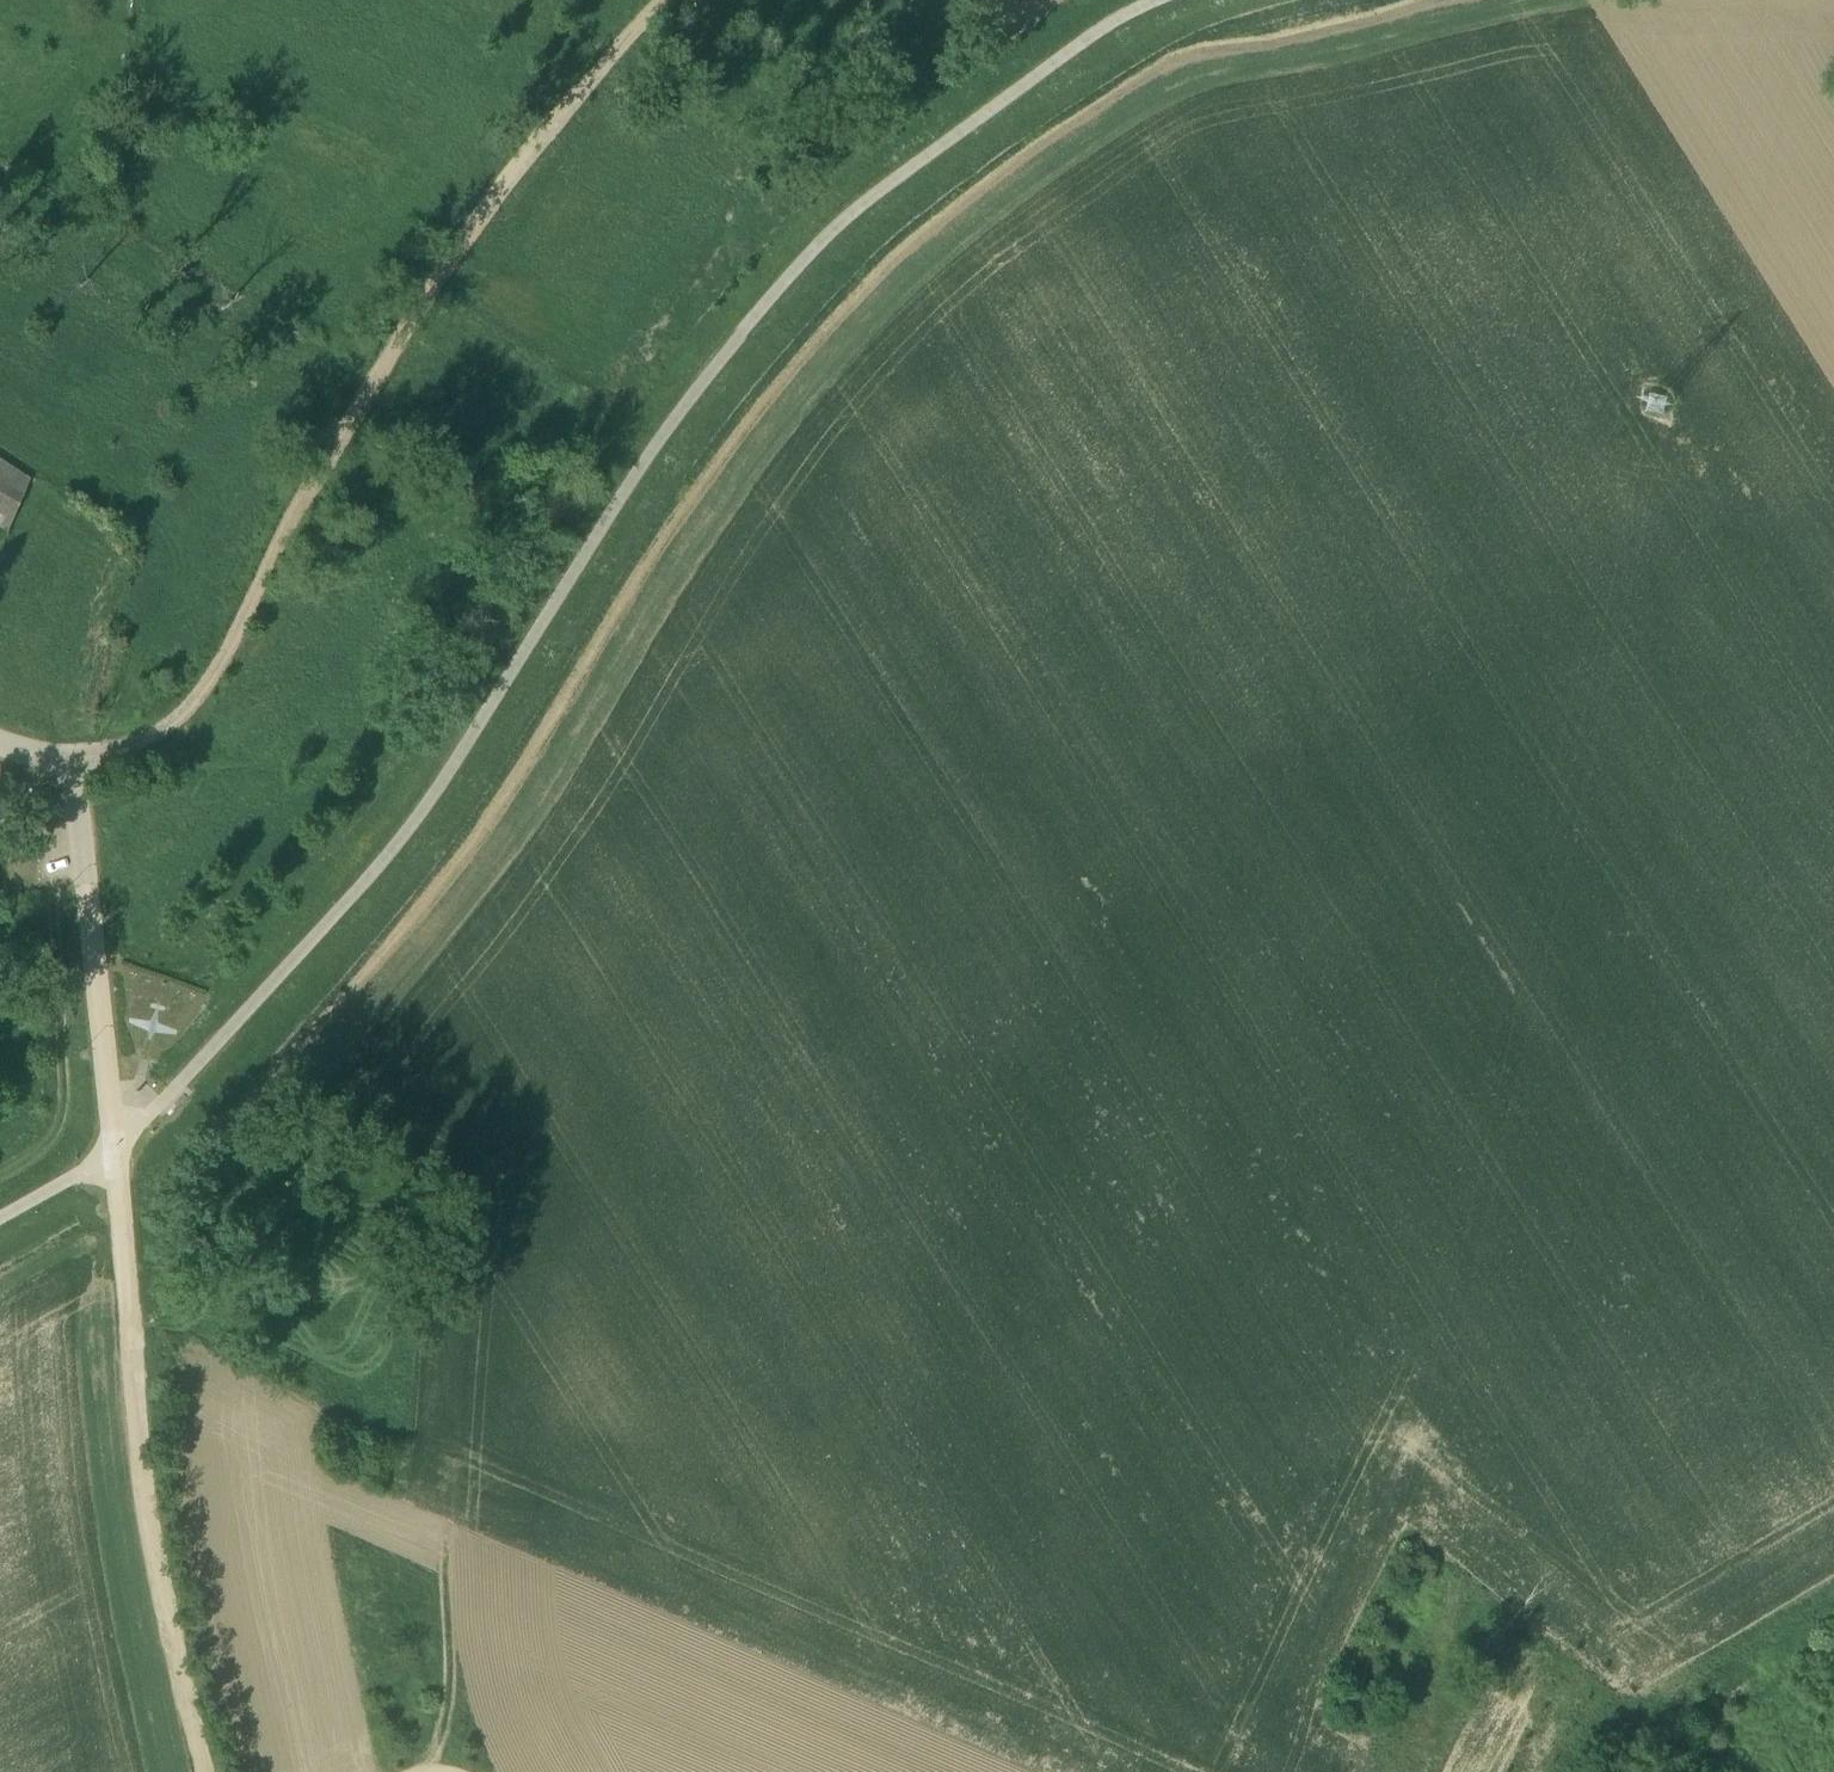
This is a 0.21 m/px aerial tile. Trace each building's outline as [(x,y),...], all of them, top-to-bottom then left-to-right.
[(3,529),(26,478),(0,461),(0,527),(3,529)]
